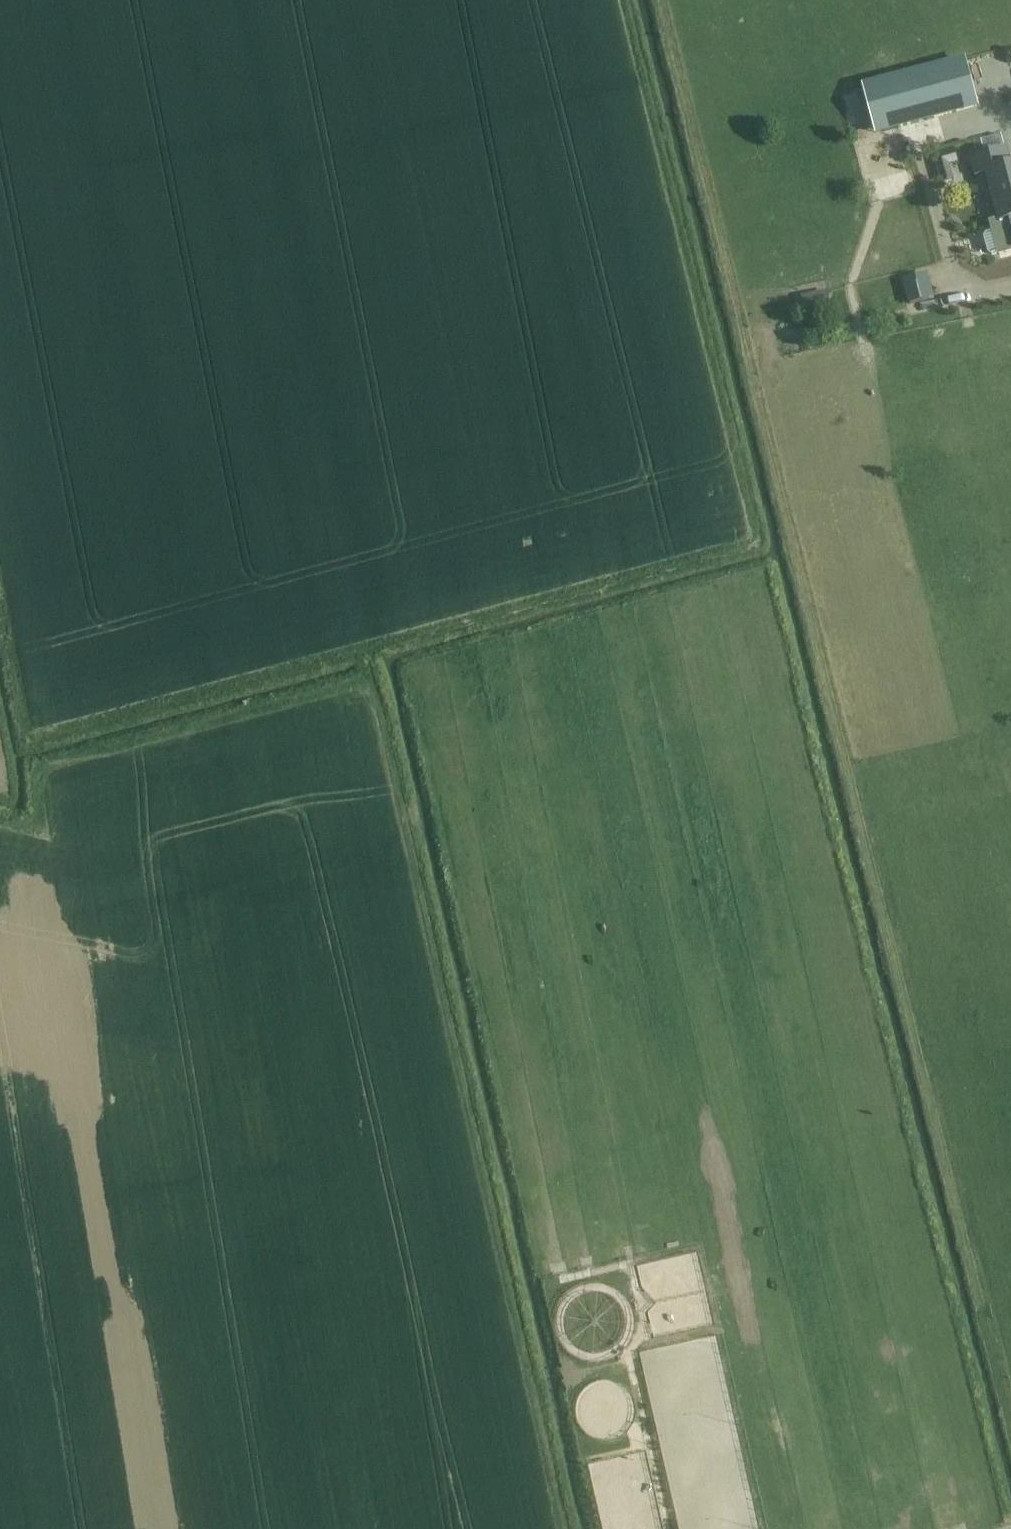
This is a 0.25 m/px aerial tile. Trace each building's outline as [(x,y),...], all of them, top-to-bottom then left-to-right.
[(899,130),(980,109),(967,59),(863,86),(876,136),(899,130)] [(968,159),(974,179),(985,176),(987,175),(1000,223),(991,226),(993,235),(987,237),(985,241),(989,256),(993,258),(999,256),(1000,257),(1010,254),(1010,166),(1006,150),(1005,150),(1001,137),(980,142),(984,154),(974,158),(968,159)] [(958,163),(954,150),(933,156),(941,184),(953,181),(949,166),(958,163)] [(928,275),(903,282),(909,306),(935,300),(928,275)] [(826,292),(801,297),(804,313),(816,311),(830,308),(827,294),(826,292)]
